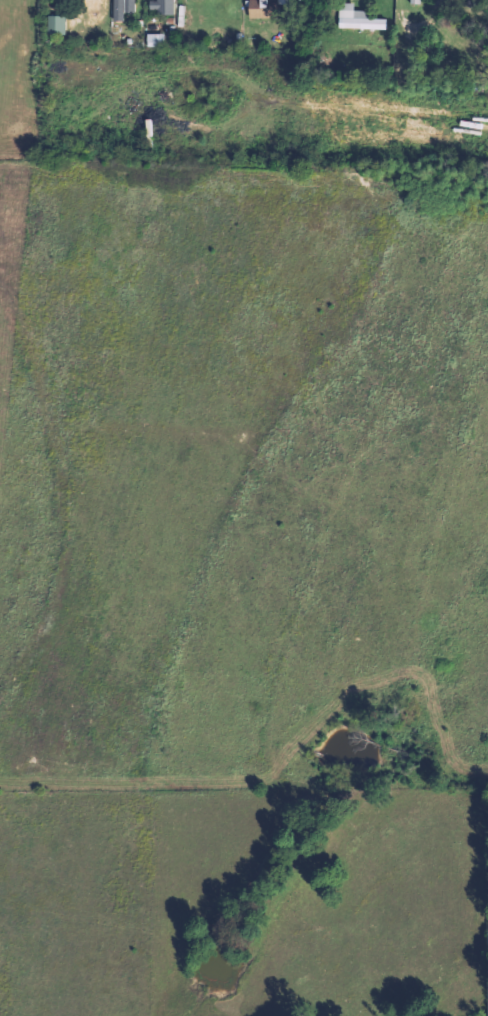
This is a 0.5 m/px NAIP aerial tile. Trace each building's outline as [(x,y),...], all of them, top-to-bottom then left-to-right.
[(134,0),(113,0),(113,21),(124,21),(124,12),(134,13),(134,0)] [(149,13),(173,13),(173,0),(149,0),(149,13)] [(266,0),(248,0),(248,18),(278,18),(278,8),(266,7),(266,0)] [(368,18),(368,11),(354,10),(354,3),(339,3),(339,28),(386,29),(387,19),(368,18)] [(66,16),(49,15),(48,34),(66,35),(66,16)] [(164,46),(164,33),(147,33),(147,46),(164,46)]
